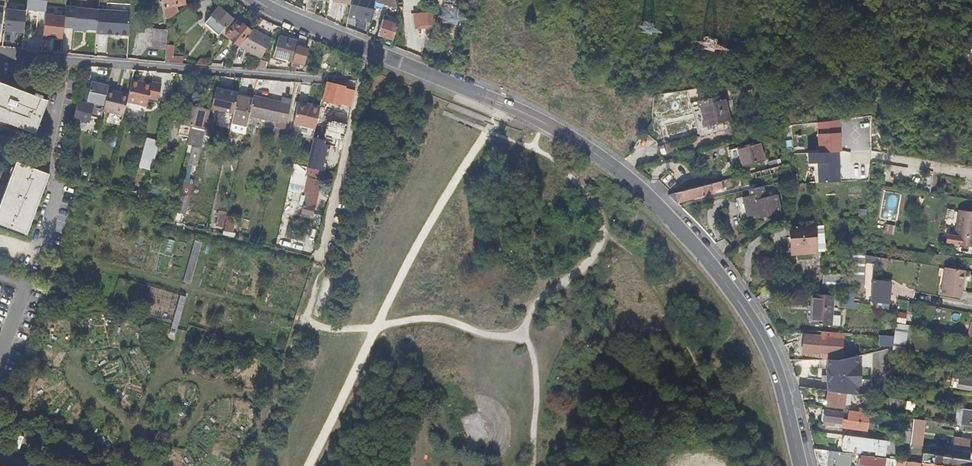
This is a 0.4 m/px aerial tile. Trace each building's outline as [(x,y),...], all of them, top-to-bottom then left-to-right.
[(27,9),(46,11),(47,0),(28,0),(27,9)] [(304,8),(314,13),(316,0),(305,0),(304,8)] [(98,9),(67,6),(65,27),(96,30),(98,9)] [(457,24),(458,7),(439,6),(438,23),(457,24)] [(231,19),(217,7),(203,23),(217,35),(231,19)] [(26,10),(7,8),(4,30),(23,32),(26,10)] [(131,12),(100,9),(98,30),(128,33),(131,12)] [(413,11),(414,23),(414,25),(416,27),(433,25),(431,10),(413,11)] [(64,15),(45,13),(43,35),(62,38),(64,15)] [(392,40),(397,24),(385,20),(386,16),(384,15),(382,19),(381,19),(376,34),(392,40)] [(237,44),(249,30),(242,24),(240,27),(235,23),(226,34),(237,44)] [(416,27),(414,25),(407,27),(410,40),(419,38),(416,27)] [(272,35),(253,26),(239,45),(262,55),(272,35)] [(152,48),(165,48),(166,44),(167,28),(153,28),(152,48)] [(310,39),(299,35),(297,41),(292,61),(289,71),(294,71),(296,65),(310,69),(314,49),(309,47),(310,39)] [(292,61),(297,41),(279,36),(274,56),(292,61)] [(700,47),(714,50),(716,38),(702,36),(700,47)] [(132,74),(129,88),(129,89),(127,96),(145,99),(145,96),(148,96),(149,92),(153,76),(152,76),(152,79),(132,74)] [(162,78),(153,76),(149,92),(159,94),(162,78)] [(104,104),(108,86),(88,81),(84,100),(103,104),(104,104)] [(36,133),(49,101),(0,83),(0,120),(36,133)] [(350,107),(354,91),(345,89),(344,87),(325,83),(321,101),(340,106),(340,104),(350,107)] [(129,88),(108,84),(108,86),(104,104),(103,104),(103,106),(124,110),(127,96),(129,89),(129,88)] [(236,97),(237,94),(220,91),(216,111),(233,114),(236,97)] [(721,95),(693,102),(700,131),(729,123),(721,95)] [(263,98),(253,96),(252,100),(248,117),(260,119),(264,99),(263,99),(263,98)] [(252,100),(236,97),(233,114),(230,125),(246,128),(248,117),(252,100)] [(280,102),(264,99),(260,119),(275,122),(275,127),(285,129),(291,100),(281,98),(280,102)] [(93,105),(78,101),(74,119),(89,122),(93,105)] [(315,128),(320,106),(298,102),(294,123),(315,128)] [(189,147),(197,110),(185,108),(181,126),(191,128),(187,147),(189,147)] [(209,113),(197,110),(189,147),(190,148),(201,150),(204,136),(208,121),(209,113)] [(213,121),(208,121),(204,136),(209,137),(213,121)] [(157,131),(149,129),(141,164),(149,165),(157,131)] [(840,134),(817,135),(818,152),(836,151),(840,151),(840,134)] [(307,166),(323,171),(329,145),(312,141),(307,166)] [(756,142),(731,149),(735,166),(761,160),(756,142)] [(838,182),(836,151),(818,152),(806,152),(807,164),(816,163),(817,182),(838,182)] [(13,161),(0,199),(0,224),(25,232),(46,172),(13,161)] [(187,163),(184,173),(192,175),(194,175),(196,166),(187,163)] [(784,170),(782,164),(752,172),(754,178),(769,174),(784,170)] [(315,170),(307,168),(305,175),(314,178),(315,170)] [(787,180),(784,170),(769,174),(772,184),(787,180)] [(754,178),(752,172),(729,178),(732,188),(755,182),(754,178)] [(192,175),(184,173),(180,201),(188,203),(192,175)] [(313,198),(314,193),(317,180),(310,179),(303,213),(313,215),(314,207),(312,206),(313,198)] [(718,182),(673,194),(668,195),(677,204),(704,197),(703,195),(711,193),(711,189),(719,188),(718,182)] [(766,197),(764,185),(749,189),(751,195),(736,198),(742,218),(755,215),(755,214),(769,210),(770,216),(783,213),(778,194),(766,197)] [(633,203),(637,199),(636,199),(624,189),(622,195),(621,200),(627,205),(633,203)] [(954,219),(955,211),(946,209),(945,217),(954,219)] [(958,209),(955,236),(971,238),(971,211),(958,209)] [(226,212),(219,211),(216,226),(223,227),(226,212)] [(243,219),(240,229),(247,231),(250,221),(243,219)] [(813,225),(789,226),(790,253),(815,251),(813,225)] [(823,225),(813,225),(815,251),(825,251),(823,225)] [(894,226),(885,225),(884,233),(892,235),(894,226)] [(306,234),(294,231),(292,238),(305,241),(306,234)] [(864,256),(865,254),(856,253),(854,275),(852,290),(860,291),(861,284),(864,256)] [(876,258),(864,256),(861,284),(866,285),(869,263),(875,264),(876,258)] [(965,271),(945,268),(941,295),(961,298),(965,271)] [(852,290),(854,275),(822,272),(821,288),(843,290),(852,290)] [(890,281),(872,279),(869,300),(876,301),(875,306),(879,306),(886,307),(887,300),(890,281)] [(768,286),(754,295),(759,302),(773,293),(768,286)] [(851,307),(852,290),(843,290),(842,306),(851,307)] [(832,295),(813,293),(812,323),(831,324),(832,295)] [(898,311),(897,321),(905,322),(906,312),(898,311)] [(879,335),(878,345),(906,347),(907,324),(894,323),(894,336),(879,335)] [(822,339),(822,335),(804,335),(804,353),(821,354),(821,353),(838,353),(843,352),(843,338),(826,337),(826,339),(822,339)] [(859,395),(860,355),(838,360),(827,359),(826,391),(828,391),(845,394),(859,395)] [(970,371),(948,368),(947,376),(960,378),(959,387),(971,389),(971,372),(970,371)] [(843,407),(845,394),(828,391),(826,405),(843,407)] [(955,398),(943,397),(942,405),(954,406),(955,398)] [(916,403),(908,402),(907,408),(915,410),(916,403)] [(963,409),(961,425),(971,427),(971,410),(963,409)] [(842,412),(826,410),(824,421),(822,420),(821,424),(835,425),(835,423),(841,423),(841,428),(868,432),(871,413),(852,411),(851,419),(842,418),(842,412)] [(921,420),(913,419),(912,429),(909,445),(920,446),(924,420),(921,420)] [(887,442),(846,436),(843,439),(843,447),(844,450),(855,452),(856,449),(875,453),(875,455),(885,457),(887,442)] [(971,453),(971,442),(953,439),(952,450),(963,452),(971,453)] [(970,457),(971,453),(963,452),(923,447),(922,450),(970,457)] [(817,464),(828,465),(850,465),(852,454),(814,449),(817,464)] [(941,465),(969,465),(970,459),(924,454),(922,463),(941,465)] [(859,465),(883,465),(884,459),(876,458),(874,458),(866,457),(864,465),(859,464),(859,465)]
